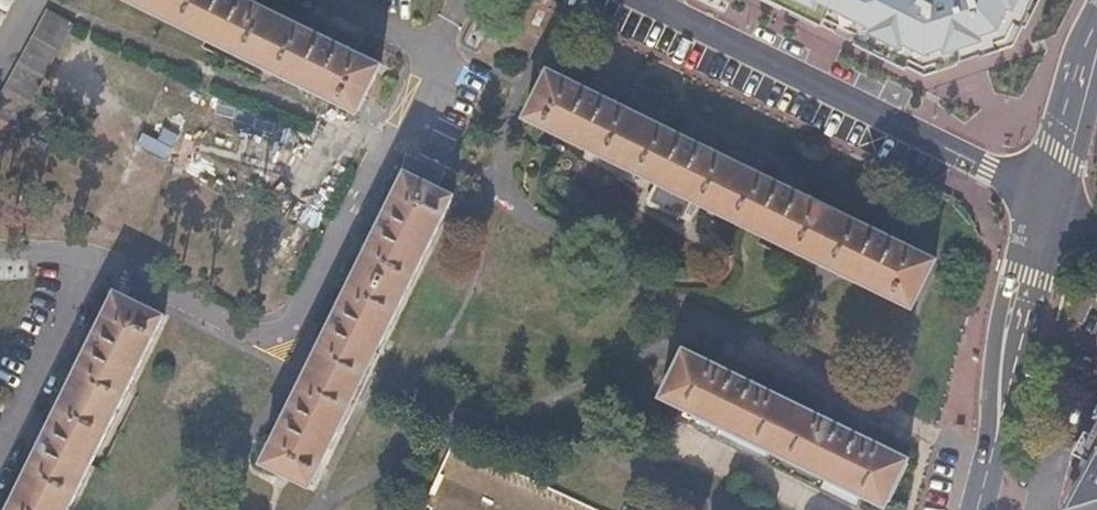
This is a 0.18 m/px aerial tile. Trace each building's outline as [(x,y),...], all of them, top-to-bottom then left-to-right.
[(14,0),(0,0),(0,26),(14,0)] [(362,111),(383,66),(343,47),(348,36),(339,32),(331,28),(326,37),(249,0),(132,0),(362,111)] [(936,74),(1021,42),(1041,0),(781,0),(936,74)] [(74,23),(48,9),(0,97),(0,159),(74,23)] [(688,221),(698,202),(913,308),(936,260),(890,237),(895,228),(875,219),(871,228),(796,192),(801,181),(782,172),(777,181),(703,145),(707,135),(686,125),(681,135),(608,99),(613,88),(595,79),(590,89),(550,70),(526,118),(666,187),(657,206),(688,221)] [(361,237),(371,242),(266,461),(314,486),(456,195),(438,187),(444,176),(415,170),(413,174),(406,171),(383,221),(372,215),(361,237)] [(42,448),(12,509),(70,509),(166,315),(117,292),(98,331),(89,327),(79,346),(89,351),(53,426),(42,421),(31,442),(42,448)] [(686,406),(680,418),(858,506),(863,495),(885,506),(910,457),(861,434),(866,423),(846,413),(841,424),(758,382),(763,372),(742,361),(737,371),(687,347),(663,395),(686,406)] [(1094,410),(1069,507),(1073,509),(1096,509),(1096,411),(1094,410)]
